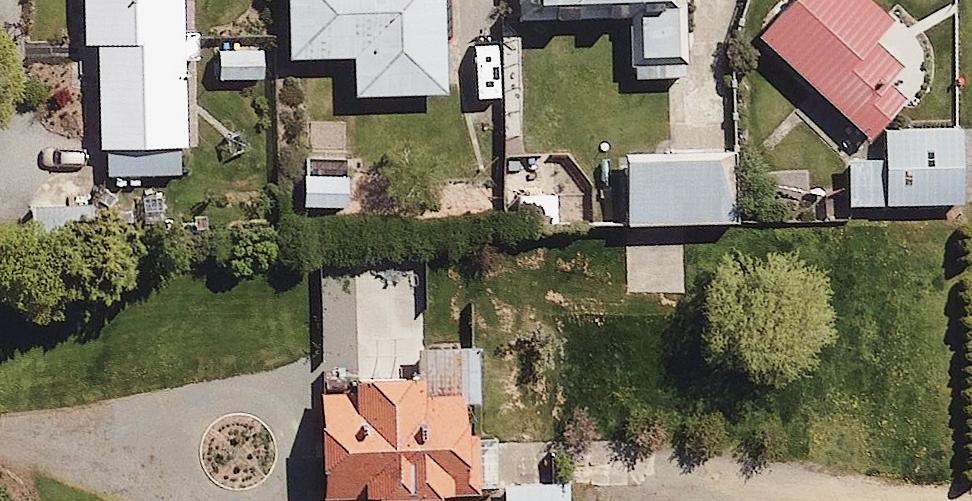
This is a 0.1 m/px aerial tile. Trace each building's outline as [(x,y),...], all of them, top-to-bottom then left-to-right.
[(82,46),(96,46),(98,177),(180,175),(177,0),(81,0),(82,46)] [(285,54),(351,53),(351,94),(447,93),(446,0),(285,0),(285,54)] [(516,22),(629,17),(632,73),(691,70),(687,0),(515,0),(516,22)] [(871,0),(783,0),(752,32),(862,136),(905,91),(891,78),(901,68),(872,40),(892,20),(871,0)] [(265,47),(214,48),(214,79),(265,79),(265,47)] [(844,148),(846,203),(962,200),(961,124),(879,126),(880,147),(844,148)] [(732,145),(619,147),(621,225),(734,223),(732,145)] [(349,169),(298,172),(300,207),(351,204),(349,169)] [(560,191),(511,191),(511,224),(560,223),(560,191)] [(343,407),(347,500),(497,500),(494,401),(456,402),(455,378),(381,381),(382,405),(343,407)] [(505,482),(506,500),(572,500),(571,478),(505,482)]
